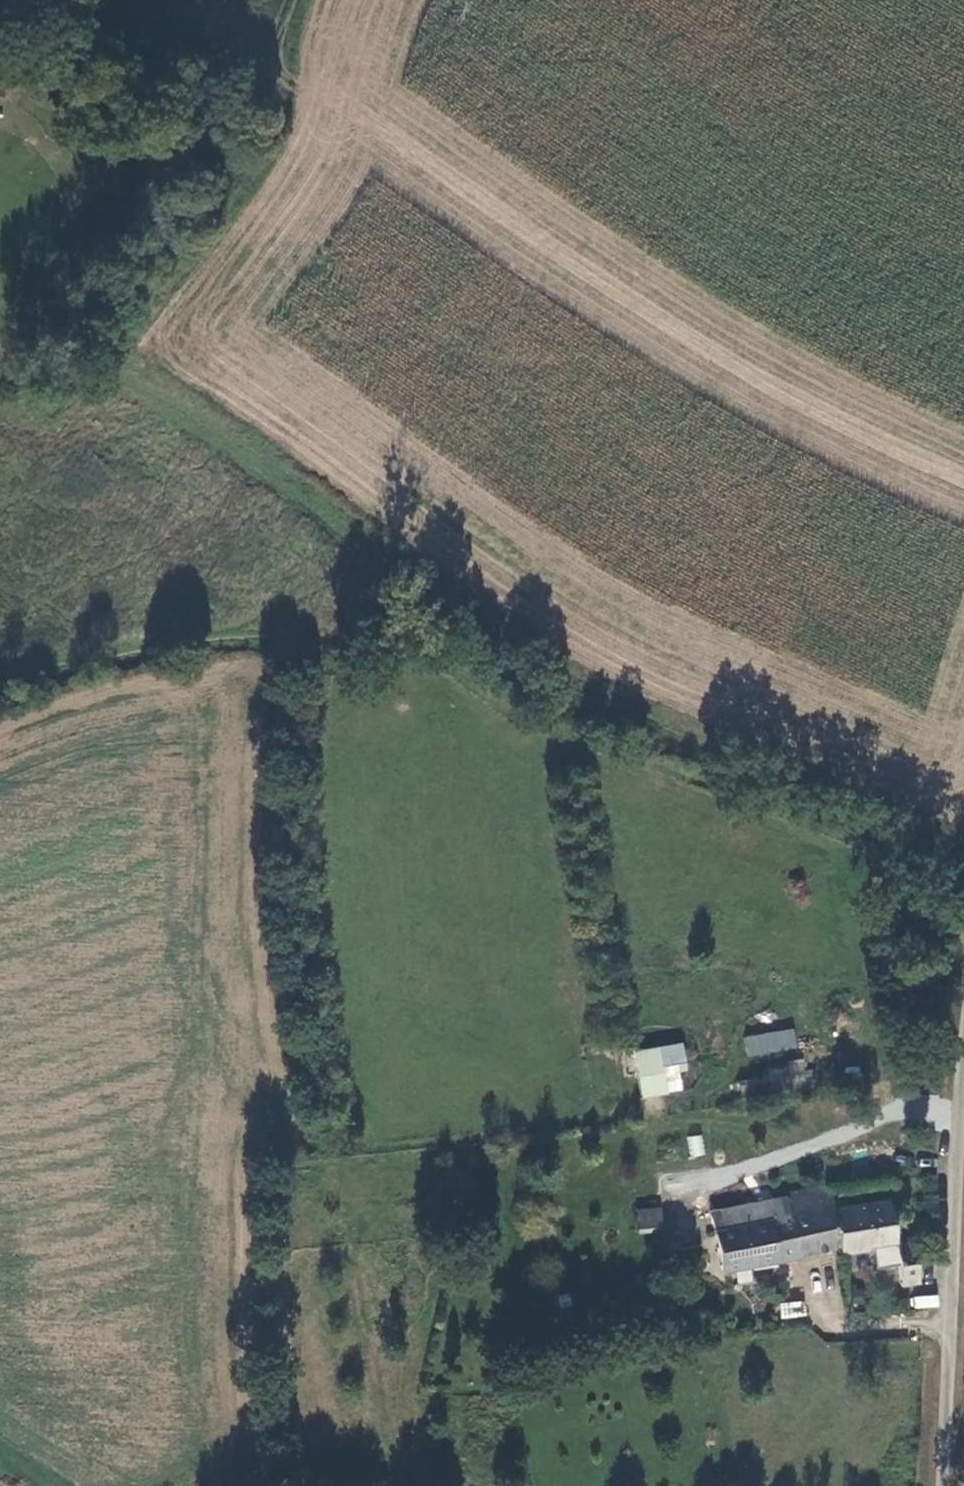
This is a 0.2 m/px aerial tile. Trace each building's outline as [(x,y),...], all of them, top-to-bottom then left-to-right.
[(746,1057),(798,1049),(794,1027),(742,1036),(746,1057)] [(687,1091),(683,1043),(635,1048),(639,1096),(687,1091)] [(765,1066),(766,1080),(743,1082),(744,1089),(806,1085),(804,1063),(765,1066)] [(689,1156),(705,1154),(702,1135),(687,1137),(689,1156)] [(773,1257),(839,1244),(830,1205),(825,1180),(763,1191),(768,1220),(773,1257)] [(888,1195),(830,1205),(839,1244),(839,1249),(896,1238),(888,1195)] [(746,1198),(738,1200),(742,1221),(742,1225),(750,1224),(746,1198)] [(715,1204),(720,1225),(742,1221),(738,1200),(715,1204)] [(661,1206),(635,1209),(637,1230),(663,1228),(661,1206)] [(750,1224),(742,1225),(748,1260),(748,1263),(773,1257),(768,1220),(750,1224)] [(714,1266),(748,1260),(742,1225),(742,1221),(720,1225),(708,1227),(714,1266)] [(898,1243),(881,1245),(884,1268),(901,1266),(898,1243)] [(939,1295),(912,1296),(912,1308),(939,1307),(939,1295)] [(780,1303),(781,1318),(806,1315),(804,1301),(780,1303)]
